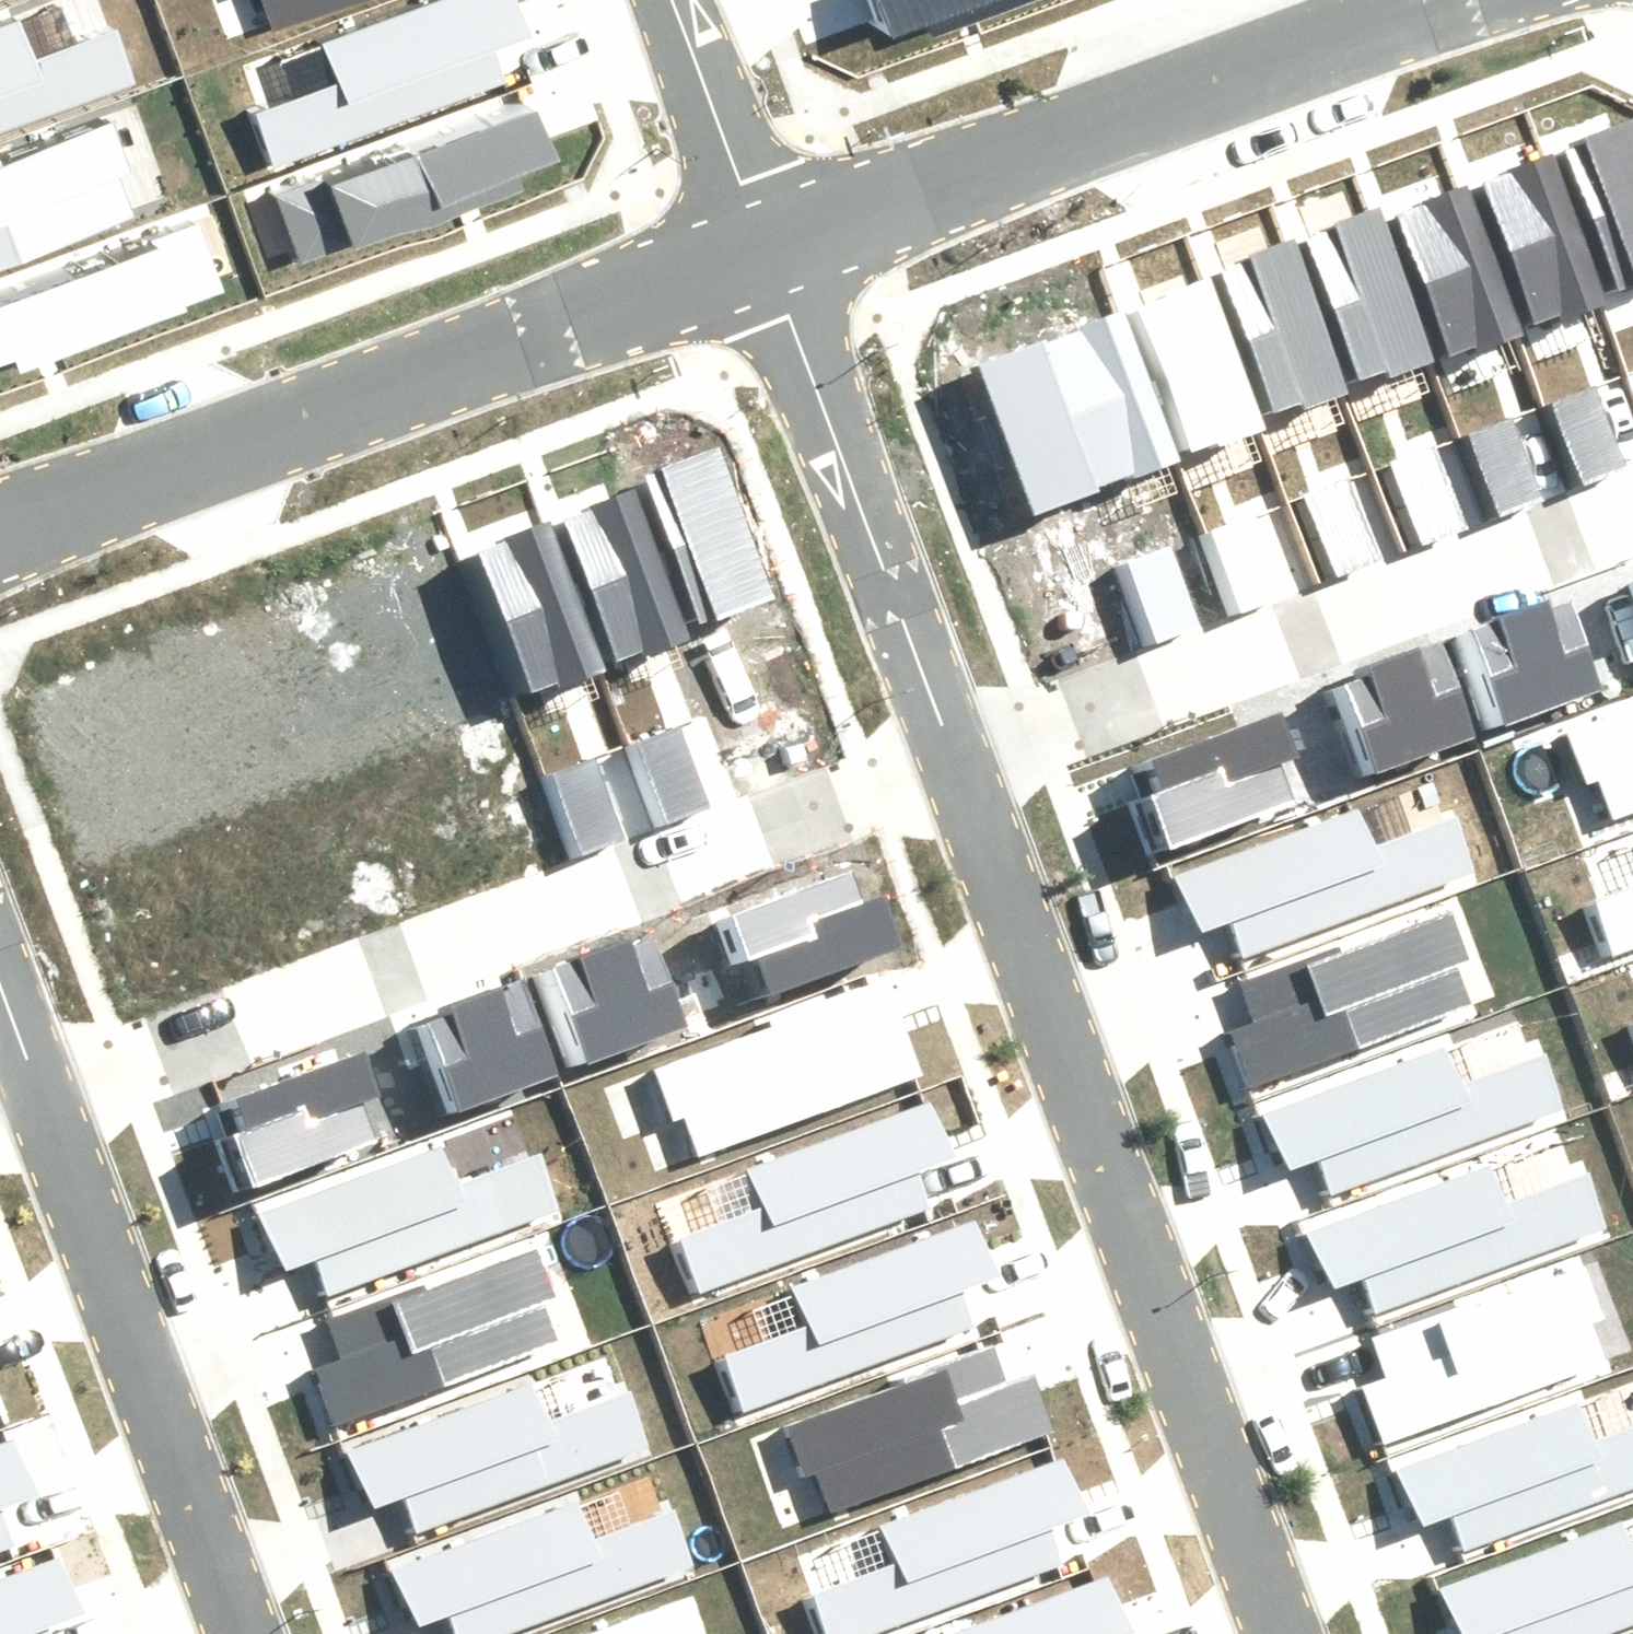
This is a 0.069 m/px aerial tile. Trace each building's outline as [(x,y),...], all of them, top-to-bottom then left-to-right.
[(503,83),(494,57),(528,45),(512,0),(445,0),(321,44),(335,83),(252,112),(271,165),(503,83)] [(270,25),(346,0),(262,0),(270,25)] [(888,39),(931,23),(933,31),(1018,0),(873,0),(888,39)] [(0,16),(0,118),(131,70),(114,24),(28,55),(12,12),(0,16)] [(135,197),(104,109),(0,145),(0,245),(135,197)] [(278,193),(305,270),(523,194),(518,177),(556,163),(538,111),(327,184),(325,176),(278,193)] [(1620,290),(1632,285),(1632,120),(1631,116),(1564,141),(1620,290)] [(1486,178),(1542,326),(1609,301),(1553,152),(1486,178)] [(1394,206),(1450,354),(1517,329),(1461,181),(1394,206)] [(1304,235),(1361,384),(1428,359),(1372,210),(1304,235)] [(12,353),(15,361),(217,285),(192,219),(0,291),(0,357),(12,353)] [(1222,267),(1278,416),(1346,391),(1289,242),(1222,267)] [(1139,307),(1195,456),(1262,430),(1206,282),(1139,307)] [(1125,310),(1044,341),(1099,486),(1130,474),(1132,479),(1183,460),(1125,310)] [(978,367),(1032,515),(1101,490),(1099,486),(1044,341),(978,367)] [(1557,402),(1580,468),(1626,452),(1603,386),(1557,402)] [(1466,435),(1489,501),(1535,485),(1512,419),(1466,435)] [(1389,465),(1412,531),(1458,515),(1435,449),(1389,465)] [(644,481),(696,624),(730,612),(732,617),(776,601),(722,453),(644,481)] [(1305,498),(1328,564),(1374,548),(1351,482),(1305,498)] [(559,516),(611,659),(645,646),(647,652),(691,636),(637,488),(559,516)] [(1209,532),(1233,598),(1279,582),(1255,516),(1209,532)] [(470,551),(522,693),(555,681),(557,686),(602,670),(548,522),(470,551)] [(1126,561),(1149,627),(1195,611),(1172,545),(1126,561)] [(1497,736),(1597,702),(1570,621),(1546,629),(1542,618),(1465,644),(1497,736)] [(1338,698),(1365,779),(1466,745),(1435,653),(1358,678),(1362,690),(1338,698)] [(1632,802),(1632,702),(1567,725),(1585,773),(1594,770),(1608,810),(1632,802)] [(629,735),(659,812),(709,792),(679,716),(629,735)] [(1148,805),(1165,851),(1288,808),(1276,776),(1292,770),(1277,729),(1150,774),(1160,801),(1148,805)] [(546,768),(576,844),(625,825),(596,748),(546,768)] [(1226,908),(1241,947),(1474,861),(1457,817),(1375,847),(1358,801),(1169,870),(1188,922),(1226,908)] [(1596,894),(1617,949),(1632,943),(1632,882),(1596,894)] [(773,998),(896,954),(879,908),(867,912),(857,885),(731,930),(746,971),(761,966),(773,998)] [(1227,1031),(1247,1085),(1471,1005),(1456,964),(1465,961),(1448,913),(1346,949),(1342,939),(1240,976),(1256,1021),(1227,1031)] [(588,1065),(689,1031),(661,950),(637,958),(633,947),(557,973),(588,1065)] [(429,1027),(457,1108),(558,1074),(526,982),(450,1007),(453,1019),(429,1027)] [(700,1159),(924,1079),(905,1025),(876,1036),(860,991),(757,1027),(761,1038),(659,1074),(676,1122),(685,1119),(700,1159)] [(1259,1118),(1287,1169),(1319,1157),(1328,1191),(1560,1111),(1542,1055),(1461,1085),(1447,1047),(1259,1118)] [(239,1134),(256,1181),(379,1137),(368,1105),(383,1100),(368,1058),(242,1103),(252,1130),(239,1134)] [(914,1174),(945,1164),(935,1107),(749,1169),(762,1208),(680,1235),(697,1284),(928,1207),(914,1174)] [(306,1247),(320,1286),(553,1200),(536,1156),(454,1186),(437,1139),(248,1209),(267,1261),(306,1247)] [(1304,1235),(1332,1286),(1363,1274),(1372,1309),(1605,1228),(1587,1172),(1505,1202),(1491,1164),(1304,1235)] [(721,1346),(740,1396),(966,1312),(950,1268),(990,1254),(973,1210),(795,1275),(809,1313),(721,1346)] [(315,1371),(334,1425),(558,1344),(543,1304),(552,1300),(535,1253),(433,1289),(429,1279),(327,1316),(343,1361),(315,1371)] [(1363,1388),(1382,1441),(1606,1361),(1591,1320),(1601,1317),(1583,1269),(1481,1306),(1478,1296),(1375,1332),(1392,1377),(1363,1388)] [(821,1459),(832,1491),(1040,1423),(1030,1392),(1009,1399),(1003,1383),(989,1387),(974,1342),(893,1369),(897,1382),(794,1415),(808,1458),(821,1459)] [(347,1458),(374,1509),(406,1497),(415,1531),(644,1449),(627,1400),(546,1429),(532,1391),(347,1458)] [(1422,1522),(1453,1510),(1462,1545),(1632,1484),(1632,1429),(1593,1443),(1579,1405),(1394,1471),(1422,1522)] [(24,1475),(8,1431),(0,1434),(0,1484),(24,1475)] [(810,1583),(828,1633),(1054,1550),(1038,1505),(1078,1491),(1062,1447),(884,1512),(898,1550),(810,1583)] [(419,1626),(450,1614),(456,1633),(501,1633),(692,1568),(674,1512),(592,1542),(578,1504),(391,1575),(419,1626)] [(1420,1586),(1437,1633),(1459,1633),(1487,1624),(1491,1633),(1566,1633),(1632,1610),(1632,1509),(1420,1586)] [(28,1613),(68,1599),(52,1555),(0,1574),(0,1633),(36,1633),(28,1613)] [(1077,1630),(1117,1616),(1100,1571),(931,1633),(1078,1633),(1077,1630)] [(670,1609),(601,1633),(679,1633),(670,1609)]
